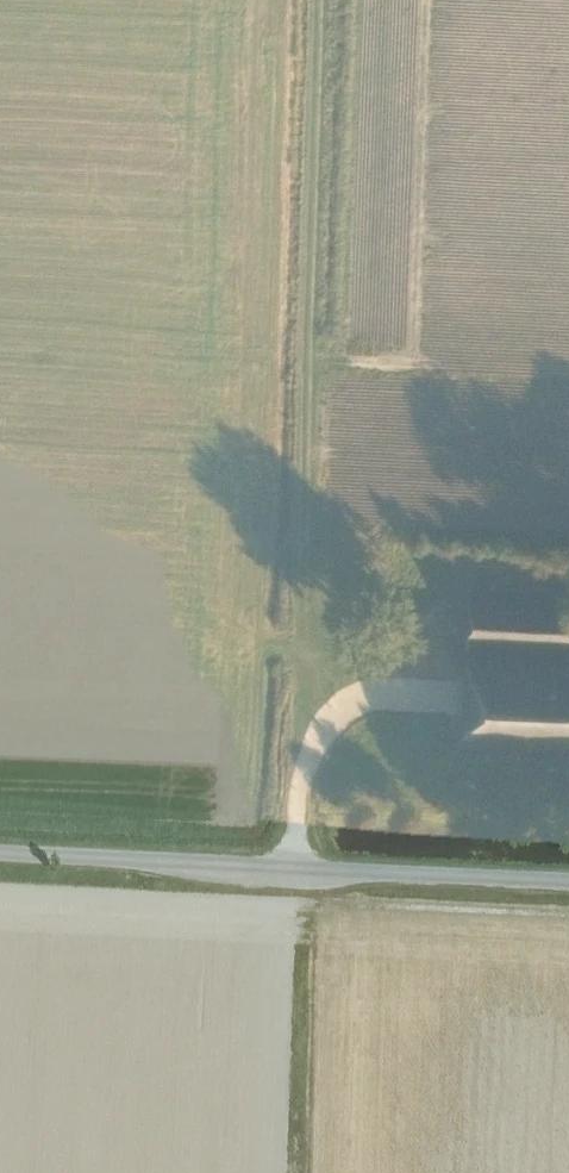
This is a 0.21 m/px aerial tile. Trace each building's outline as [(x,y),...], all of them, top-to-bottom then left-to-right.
[(472,584),(464,740),(568,746),(568,589),(472,584)]
